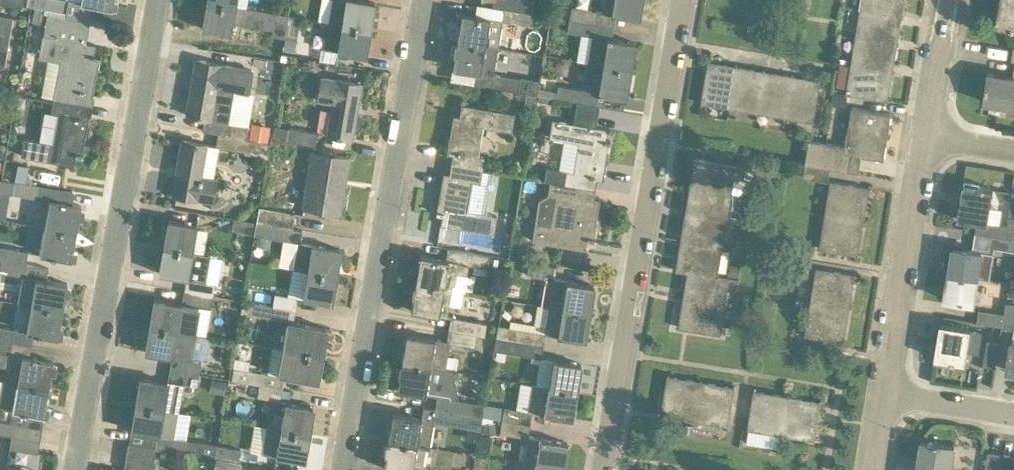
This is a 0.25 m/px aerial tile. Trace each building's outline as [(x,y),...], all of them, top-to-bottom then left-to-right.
[(27,9),(27,6),(28,0),(0,0),(0,4),(27,9)] [(65,1),(62,0),(28,0),(27,6),(34,7),(49,10),(63,12),(65,1)] [(80,2),(80,4),(95,6),(111,9),(112,9),(114,0),(72,0),(80,2)] [(369,30),(373,4),(353,0),(344,0),(344,1),(340,0),(331,0),(327,23),(369,30)] [(491,7),(503,9),(530,14),(533,1),(525,0),(492,0),(491,7)] [(602,13),(614,15),(638,19),(641,0),(604,0),(602,13)] [(903,0),(863,0),(861,11),(900,18),(903,0)] [(995,25),(1013,29),(1013,0),(1001,0),(995,25)] [(289,16),(245,9),(235,7),(206,2),(202,29),(230,34),(232,24),(272,31),(271,38),(284,40),(289,16)] [(49,10),(34,7),(32,23),(46,26),(49,10)] [(570,8),(568,21),(612,28),(614,15),(602,13),(570,8)] [(528,26),(530,14),(503,9),(501,21),(502,21),(528,26)] [(63,12),(49,10),(46,26),(44,35),(42,35),(38,59),(47,60),(41,98),(53,100),(84,105),(86,93),(92,94),(91,97),(92,97),(100,56),(93,55),(95,45),(84,43),(88,22),(85,22),(87,16),(63,12)] [(895,45),(900,18),(861,11),(857,39),(895,45)] [(460,14),(456,41),(497,49),(502,21),(501,21),(489,19),(460,14)] [(6,49),(12,17),(0,15),(0,48),(6,49)] [(289,16),(284,40),(296,41),(300,18),(296,18),(289,16)] [(560,19),(550,18),(549,23),(550,23),(567,27),(568,21),(560,19)] [(612,28),(568,21),(567,27),(566,33),(590,37),(586,63),(629,70),(634,43),(610,39),(612,28)] [(364,57),(369,30),(327,23),(323,49),(335,51),(335,52),(364,57)] [(891,73),(895,45),(857,39),(852,66),(891,73)] [(451,69),(475,73),(479,74),(480,65),(494,68),(497,49),(456,41),(451,69)] [(217,134),(247,138),(248,126),(228,123),(233,92),(248,94),(252,71),(195,61),(186,115),(204,119),(202,131),(217,134)] [(601,94),(624,98),(629,70),(586,63),(581,91),(557,86),(556,93),(537,90),(536,96),(538,96),(550,98),(554,99),(598,106),(601,94)] [(730,107),(737,68),(708,63),(702,102),(730,107)] [(1012,77),(988,73),(987,74),(988,74),(983,102),(982,102),(1013,107),(1013,65),(1012,77)] [(886,101),(891,73),(852,66),(847,95),(860,97),(886,101)] [(757,112),(764,73),(737,68),(730,107),(757,112)] [(475,73),(473,85),(517,93),(519,80),(492,76),(479,74),(475,73)] [(785,116),(791,78),(764,73),(757,112),(785,116)] [(350,139),(360,85),(319,78),(315,102),(330,104),(325,135),(350,139)] [(537,90),(538,81),(520,78),(519,80),(517,93),(525,94),(536,96),(537,90)] [(791,78),(785,116),(813,121),(820,82),(791,78)] [(536,96),(525,94),(523,108),(533,109),(536,96)] [(82,117),(84,105),(53,100),(50,113),(57,114),(52,144),(24,139),(20,157),(73,166),(75,155),(82,156),(89,116),(88,116),(87,118),(82,117)] [(450,165),(481,170),(484,158),(477,156),(482,127),(510,132),(513,114),(460,105),(458,115),(452,114),(445,155),(451,156),(450,165)] [(809,140),(805,164),(830,168),(845,170),(848,154),(884,160),(891,114),(851,107),(845,146),(809,140)] [(700,109),(699,116),(709,117),(710,110),(700,109)] [(549,182),(595,190),(596,180),(602,181),(608,141),(603,140),(605,129),(551,120),(548,139),(577,143),(572,173),(551,169),(549,182)] [(267,142),(270,126),(250,123),(247,138),(267,142)] [(315,147),(317,134),(275,127),(273,138),(286,140),(286,142),(315,147)] [(270,143),(247,138),(217,134),(215,146),(219,147),(218,148),(236,151),(244,152),(244,154),(267,158),(270,143)] [(216,179),(202,176),(207,145),(182,140),(172,195),(212,202),(216,179)] [(338,214),(347,158),(310,152),(301,208),(338,214)] [(691,188),(732,195),(736,167),(696,160),(691,188)] [(30,166),(19,164),(15,180),(27,183),(30,166)] [(829,173),(830,168),(805,164),(803,178),(825,181),(828,182),(829,173)] [(479,184),(481,170),(450,165),(448,175),(442,174),(435,215),(441,216),(440,225),(493,234),(494,226),(496,217),(467,212),(472,182),(479,184)] [(755,168),(747,167),(745,179),(753,180),(755,168)] [(37,199),(39,187),(14,182),(12,195),(37,199)] [(593,200),(595,190),(549,182),(547,196),(554,197),(549,226),(534,223),(531,241),(585,250),(586,241),(592,241),(598,201),(593,200)] [(825,216),(862,222),(868,189),(830,182),(825,216)] [(957,219),(977,222),(988,223),(993,189),(989,188),(989,187),(984,186),(983,187),(962,184),(957,219)] [(727,223),(732,195),(691,188),(687,216),(727,223)] [(44,229),(75,234),(78,217),(80,207),(80,206),(64,203),(64,201),(60,201),(60,203),(48,201),(44,229)] [(255,223),(292,229),(294,214),(258,207),(255,223)] [(722,250),(727,223),(687,216),(682,243),(722,250)] [(857,256),(862,222),(825,216),(819,249),(857,256)] [(1009,216),(1007,225),(988,223),(977,222),(975,233),(1013,240),(1013,217),(1009,216)] [(253,235),(255,223),(232,219),(230,231),(253,235)] [(163,248),(192,253),(196,226),(168,221),(163,248)] [(301,231),(292,229),(255,223),(253,235),(296,243),(292,269),(306,272),(335,277),(339,251),(299,244),(301,231)] [(458,229),(445,226),(443,237),(457,239),(458,229)] [(73,249),(75,234),(44,229),(40,254),(50,256),(50,258),(54,258),(54,257),(71,260),(71,259),(70,259),(72,249),(73,249)] [(975,233),(973,250),(954,247),(949,273),(980,278),(990,280),(995,248),(1013,251),(1013,240),(975,233)] [(718,276),(722,250),(682,243),(677,270),(730,279),(723,277),(718,276)] [(519,259),(525,257),(526,251),(521,247),(515,249),(515,256),(519,259)] [(27,253),(2,248),(1,259),(25,264),(27,253)] [(210,256),(192,253),(163,248),(158,274),(186,279),(183,292),(189,293),(212,297),(214,285),(205,283),(210,256)] [(415,283),(451,290),(463,292),(467,265),(487,269),(488,265),(489,257),(447,249),(445,260),(419,257),(415,283)] [(30,307),(61,313),(64,296),(65,296),(67,286),(66,286),(66,284),(50,281),(53,268),(25,264),(1,259),(0,263),(0,273),(35,279),(30,307)] [(545,278),(552,279),(553,279),(555,268),(528,263),(526,275),(545,278)] [(741,266),(731,264),(729,276),(739,278),(741,266)] [(798,266),(796,276),(807,278),(809,268),(798,266)] [(810,302),(848,309),(854,275),(816,269),(810,302)] [(725,307),(730,279),(677,270),(677,271),(689,273),(685,300),(725,307)] [(330,303),(335,277),(306,272),(301,298),(330,303)] [(945,300),(975,305),(980,278),(949,273),(945,300)] [(565,281),(553,279),(552,279),(551,286),(547,307),(549,307),(561,309),(588,314),(593,286),(570,282),(570,281),(565,280),(565,281)] [(447,318),(451,290),(415,283),(414,287),(414,286),(412,298),(410,311),(447,318)] [(210,309),(212,297),(189,293),(187,305),(210,309)] [(272,306),(295,310),(297,298),(274,294),(272,306)] [(149,327),(195,335),(195,334),(177,331),(182,305),(153,300),(149,327)] [(720,335),(725,307),(685,300),(680,328),(720,335)] [(295,310),(272,306),(242,301),(239,314),(287,321),(282,349),(292,351),(321,355),(326,330),(293,324),(295,310)] [(843,342),(848,309),(810,302),(805,336),(843,342)] [(1004,314),(1002,326),(1002,329),(1013,330),(1013,331),(1013,304),(1006,303),(1004,314)] [(30,307),(26,332),(33,334),(57,338),(57,337),(58,337),(59,329),(61,313),(30,307)] [(584,341),(588,314),(561,309),(549,307),(545,335),(560,338),(560,337),(584,341)] [(1002,326),(1004,314),(979,310),(977,322),(1002,326)] [(447,331),(475,336),(483,337),(485,324),(450,317),(447,331)] [(965,363),(970,328),(940,324),(935,358),(950,361),(950,362),(956,363),(956,362),(965,363)] [(509,328),(497,326),(495,338),(511,341),(513,328),(509,328)] [(722,326),(721,333),(729,335),(731,327),(722,326)] [(205,336),(195,335),(149,327),(144,353),(171,357),(169,370),(198,375),(205,336)] [(12,341),(14,330),(0,328),(0,339),(12,341)] [(545,334),(513,328),(511,341),(543,346),(545,334)] [(473,347),(475,336),(447,331),(445,342),(405,335),(401,362),(444,370),(449,342),(473,347)] [(511,341),(495,338),(493,351),(509,354),(511,341)] [(12,341),(0,339),(0,354),(8,355),(4,382),(17,384),(47,390),(50,373),(51,373),(53,364),(52,363),(52,362),(37,359),(37,358),(32,357),(32,358),(29,358),(31,344),(12,341)] [(543,346),(511,341),(509,354),(540,359),(543,346)] [(995,368),(999,343),(987,341),(983,366),(995,368)] [(284,376),(317,382),(321,355),(292,351),(282,349),(273,347),(268,375),(248,371),(249,361),(236,358),(234,369),(232,368),(230,381),(258,385),(282,388),(284,376)] [(547,387),(575,392),(580,365),(556,361),(556,360),(552,359),(547,387)] [(434,408),(462,413),(464,402),(457,401),(458,396),(453,371),(444,370),(401,362),(396,390),(436,397),(434,408)] [(196,388),(198,375),(169,370),(166,383),(139,379),(135,405),(164,410),(178,412),(183,385),(196,388)] [(695,419),(701,384),(667,378),(661,414),(695,419)] [(223,394),(225,381),(212,379),(210,392),(223,394)] [(47,390),(17,384),(4,382),(0,403),(0,404),(13,406),(12,411),(23,412),(22,414),(27,415),(27,413),(43,416),(43,415),(44,415),(46,406),(45,406),(47,390)] [(701,384),(695,419),(728,425),(734,389),(701,384)] [(279,402),(282,388),(258,385),(256,398),(279,402)] [(527,411),(503,407),(501,420),(529,425),(531,413),(543,415),(542,416),(546,416),(571,420),(575,392),(547,387),(532,385),(527,411)] [(781,434),(787,398),(753,392),(747,429),(781,434)] [(787,398),(781,434),(814,440),(821,404),(787,398)] [(464,402),(462,413),(482,416),(484,405),(464,402)] [(279,429),(308,434),(312,408),(284,403),(279,429)] [(190,414),(178,412),(164,410),(135,405),(130,431),(159,436),(157,448),(183,453),(190,414)] [(432,420),(433,420),(433,422),(459,427),(462,413),(434,408),(432,420)] [(429,447),(433,422),(433,420),(432,420),(392,413),(387,442),(425,448),(425,447),(429,447)] [(479,430),(482,416),(462,413),(459,427),(479,430)] [(529,425),(501,420),(499,433),(527,438),(529,425)] [(40,442),(42,429),(0,422),(0,434),(11,436),(40,442)] [(495,422),(481,423),(482,436),(496,434),(495,422)] [(692,434),(694,427),(694,426),(685,425),(685,426),(684,433),(692,434)] [(308,434),(279,429),(266,428),(261,453),(303,461),(308,434)] [(38,454),(40,442),(11,436),(9,449),(38,454)] [(554,469),(563,469),(567,444),(543,440),(543,439),(528,436),(526,451),(536,452),(534,467),(554,469)] [(955,446),(938,443),(938,442),(933,441),(933,443),(922,441),(917,467),(935,469),(951,469),(955,446)] [(392,469),(412,469),(413,465),(422,467),(425,448),(387,442),(383,468),(392,469)] [(125,456),(153,461),(155,449),(127,444),(125,456)] [(228,462),(238,463),(240,450),(217,446),(215,459),(228,462)] [(1000,456),(987,453),(985,469),(998,469),(1000,456)] [(153,461),(125,456),(123,469),(129,469),(152,469),(153,461)] [(228,462),(215,459),(213,469),(227,469),(228,462)] [(238,463),(228,462),(227,469),(240,469),(241,463),(238,463)]
